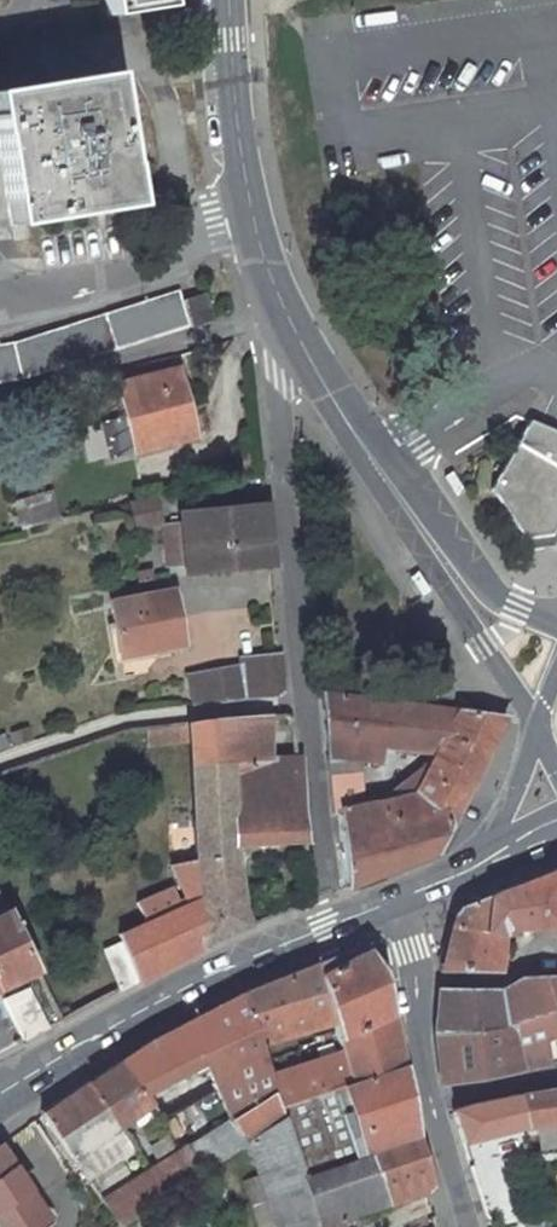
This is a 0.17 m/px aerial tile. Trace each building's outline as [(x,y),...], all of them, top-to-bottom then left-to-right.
[(108,15),(165,6),(164,0),(106,0),(108,15)] [(110,73),(0,90),(0,166),(10,225),(130,206),(110,73)] [(205,293),(184,301),(180,290),(14,344),(0,346),(0,382),(21,378),(213,318),(205,293)] [(174,355),(115,372),(125,415),(101,421),(110,457),(134,451),(194,437),(174,355)] [(556,522),(556,433),(529,420),(489,489),(522,537),(550,535),(556,522)] [(50,520),(62,517),(54,491),(14,502),(22,528),(50,520)] [(265,504),(181,512),(182,524),(186,571),(271,563),(265,504)] [(173,590),(111,600),(120,655),(182,644),(173,590)] [(241,664),(188,674),(194,705),(278,697),(284,692),(280,654),(241,657),(241,664)] [(379,763),(382,744),(433,751),(454,708),(318,690),(324,757),(379,763)] [(434,761),(428,776),(464,793),(491,739),(504,715),(454,708),(433,751),(429,759),(434,761)] [(269,714),(145,726),(147,745),(189,741),(196,860),(171,864),(185,898),(179,900),(172,885),(137,900),(145,919),(118,931),(122,940),(137,979),(201,945),(302,904),(307,901),(309,899),(309,895),(307,881),(299,757),(294,720),(286,713),(269,714)] [(359,797),(357,772),(326,775),(330,808),(336,807),(343,888),(435,853),(449,823),(446,819),(456,798),(462,799),(464,793),(428,776),(434,761),(429,759),(413,793),(380,799),(379,795),(359,797)] [(479,901),(478,932),(503,933),(503,928),(556,927),(556,869),(479,901)] [(454,913),(440,971),(500,972),(503,933),(478,932),(479,901),(458,909),(454,913)] [(37,969),(8,910),(0,914),(0,987),(37,969)] [(122,940),(105,949),(120,988),(137,979),(122,940)] [(318,978),(350,1086),(403,1068),(380,972),(365,954),(361,950),(315,967),(318,978)] [(240,995),(274,1090),(281,1109),(350,1086),(318,978),(315,967),(240,995)] [(518,976),(499,992),(437,990),(435,1033),(478,1036),(508,1026),(554,1012),(552,1002),(556,1001),(556,975),(518,976)] [(3,999),(24,1040),(48,1027),(28,987),(3,999)] [(119,1062),(142,1095),(201,1063),(215,1055),(225,1074),(211,1082),(215,1090),(229,1118),(274,1090),(240,995),(147,1044),(119,1062)] [(508,1026),(521,1068),(556,1062),(556,1027),(554,1012),(508,1026)] [(439,1082),(440,1083),(482,1076),(517,1069),(521,1068),(508,1026),(478,1036),(435,1033),(439,1082)] [(201,1063),(211,1082),(225,1074),(215,1055),(201,1063)] [(87,1085),(117,1128),(150,1107),(119,1062),(87,1085)] [(306,1177),(419,1138),(403,1068),(350,1086),(281,1109),(284,1116),(306,1177)] [(40,1116),(71,1162),(117,1128),(87,1085),(40,1116)] [(215,1090),(161,1126),(176,1152),(185,1145),(229,1118),(215,1090)] [(203,1171),(248,1142),(284,1116),(281,1109),(274,1090),(229,1118),(185,1145),(199,1166),(203,1171)] [(556,1124),(556,1090),(515,1096),(451,1110),(461,1143),(523,1128),(556,1124)] [(248,1142),(277,1226),(329,1226),(425,1195),(433,1185),(419,1138),(306,1177),(284,1116),(248,1142)] [(20,1129),(53,1177),(67,1167),(34,1119),(20,1129)] [(147,1205),(199,1166),(185,1145),(176,1152),(146,1169),(131,1179),(102,1197),(98,1200),(117,1226),(118,1226),(147,1205)] [(0,1147),(0,1211),(1,1213),(0,1214),(0,1226),(46,1226),(52,1223),(44,1212),(0,1147)] [(124,1168),(95,1186),(102,1197),(131,1179),(124,1168)] [(52,1223),(72,1210),(64,1199),(44,1212),(52,1223)]
